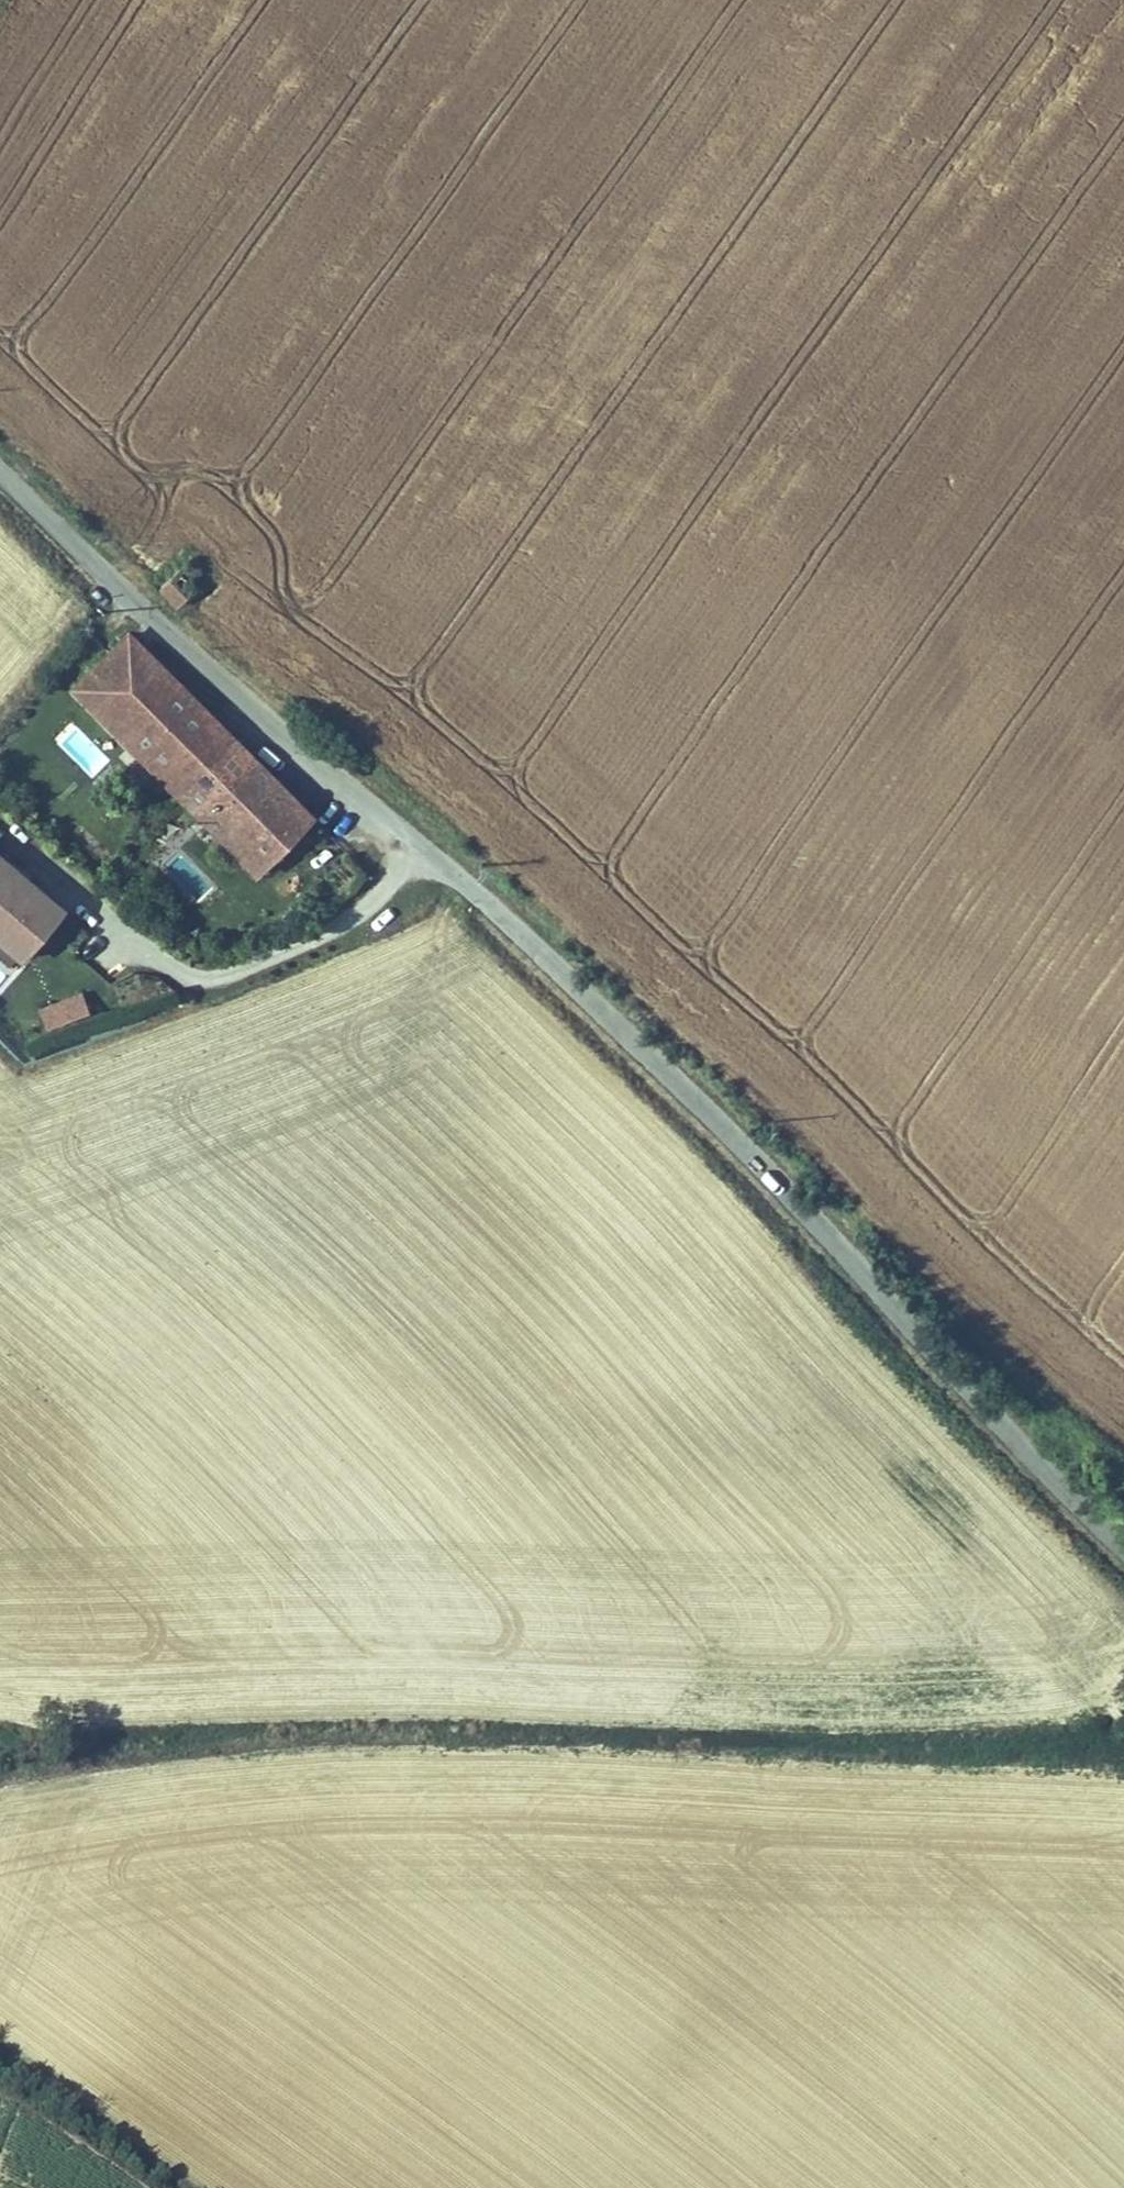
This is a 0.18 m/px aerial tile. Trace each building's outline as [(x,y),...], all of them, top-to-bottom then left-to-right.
[(163,598),(183,614),(198,595),(194,591),(207,574),(191,562),(163,598)] [(159,669),(136,648),(86,704),(109,725),(159,669)] [(159,669),(109,725),(271,876),(324,821),(318,817),(159,669)] [(0,866),(0,953),(15,968),(58,925),(0,866)] [(40,1005),(48,1026),(91,1011),(84,990),(40,1005)]
